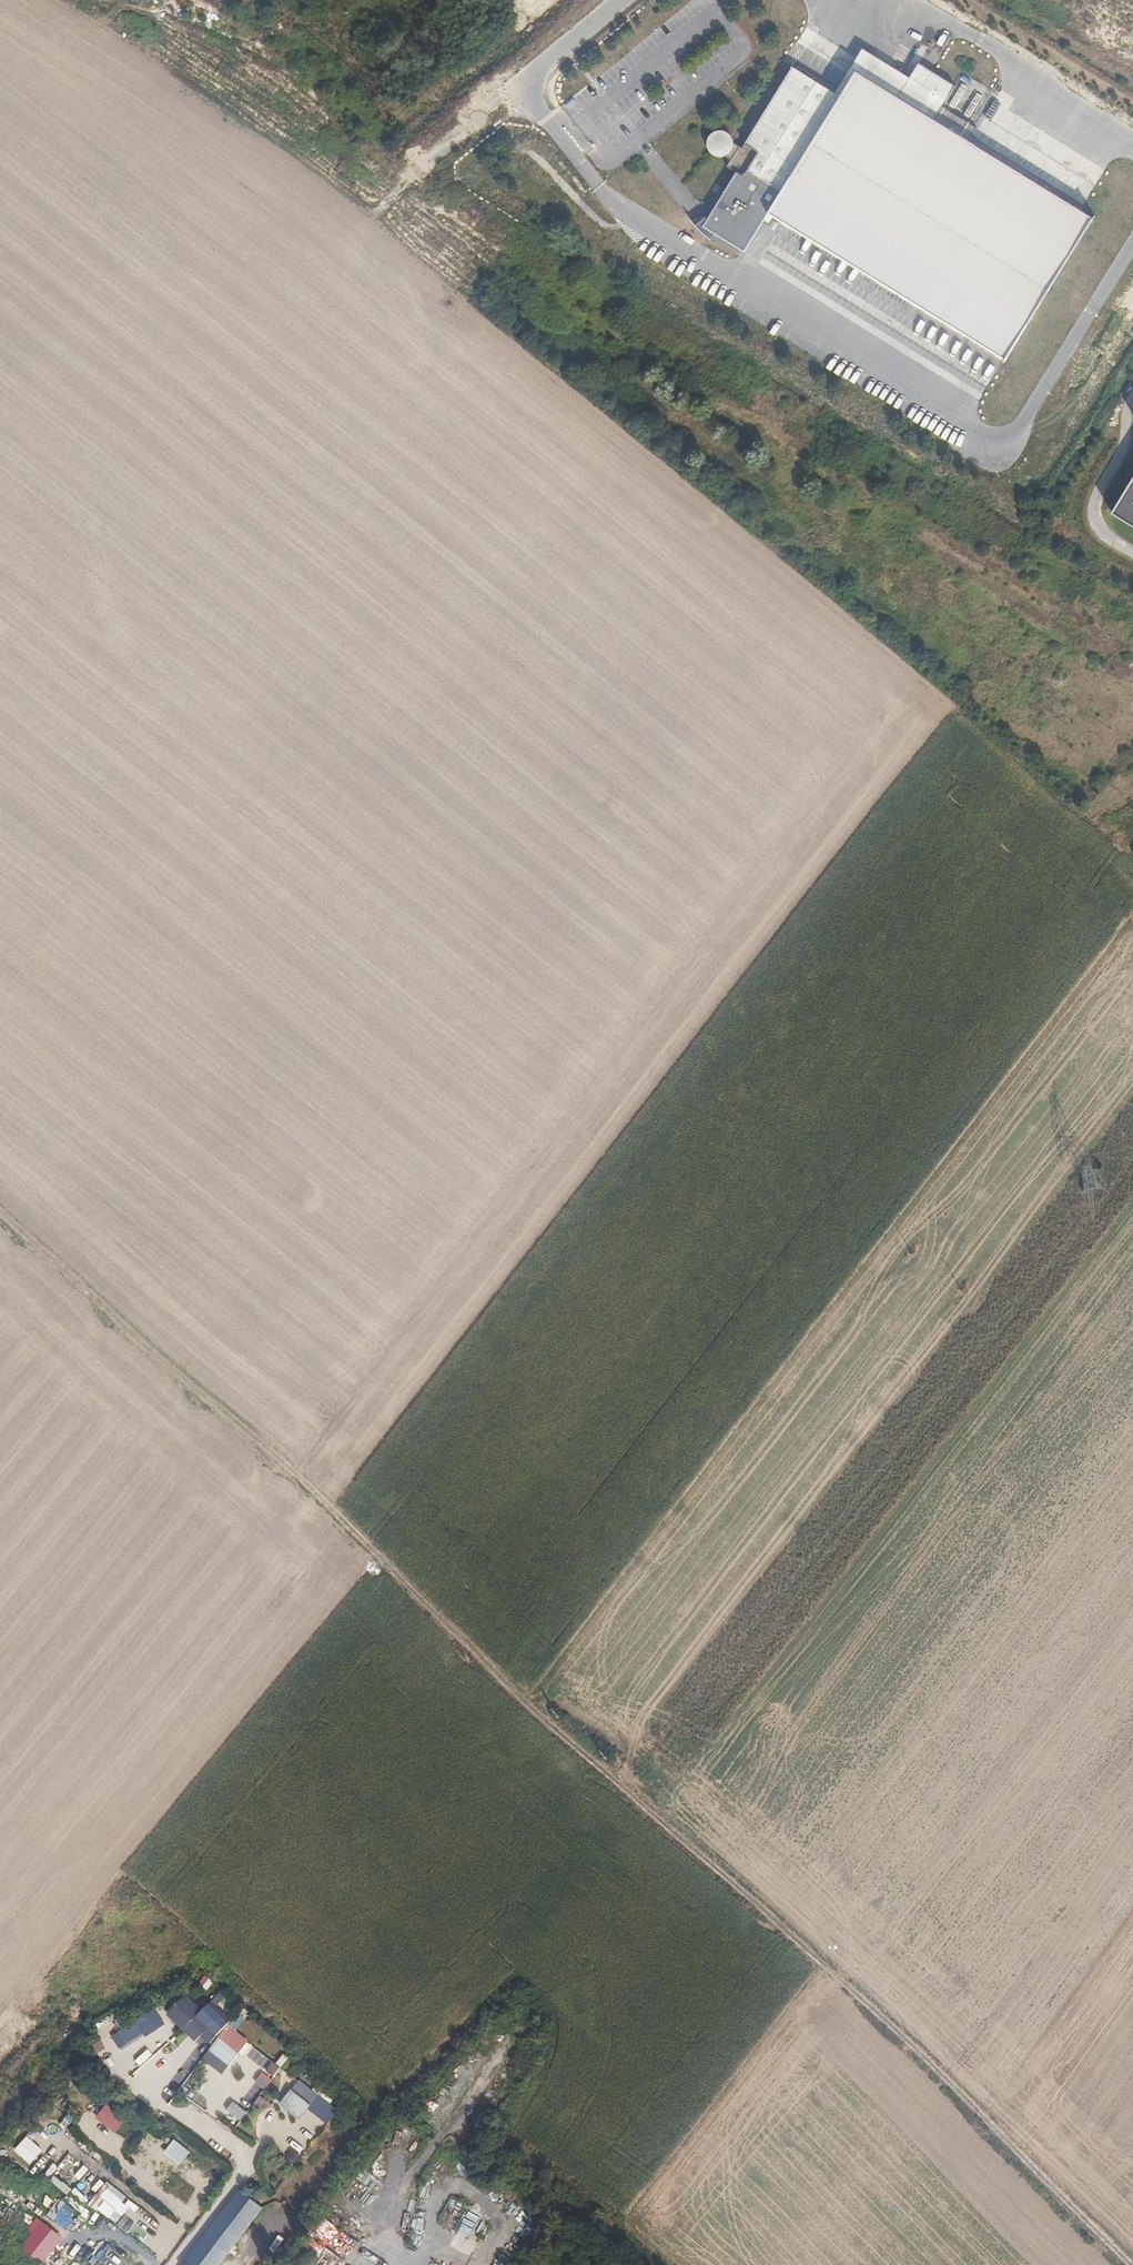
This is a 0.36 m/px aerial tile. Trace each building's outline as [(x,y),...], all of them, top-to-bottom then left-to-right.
[(864,49),(838,91),(844,94),(859,69),(901,94),(911,77),(864,49)] [(747,249),(772,210),(1003,358),(1007,361),(1098,214),(1083,205),(972,139),(980,126),(946,104),(959,83),(922,60),(901,94),(859,69),(844,94),(795,65),(745,145),(736,139),(736,137),(733,132),(732,131),(726,128),(719,128),(714,132),(710,138),(711,144),(714,150),(720,153),(727,153),(733,157),(729,164),(734,167),(739,170),(711,216),(709,215),(694,218),(699,225),(707,232),(714,237),(718,231),(747,249)] [(959,83),(946,104),(980,126),(1001,92),(967,71),(959,83)] [(1112,511),(1132,524),(1132,478),(1112,511)] [(203,2010),(187,1994),(167,2014),(193,2042),(200,2035),(211,2044),(230,2023),(210,2004),(203,2010)] [(155,2008),(111,2037),(119,2049),(142,2034),(144,2037),(167,2023),(155,2008)] [(231,2026),(213,2049),(204,2062),(223,2076),(249,2040),(231,2026)] [(341,2104),(297,2077),(276,2104),(299,2121),(309,2108),(329,2124),(334,2117),(336,2113),(343,2105),(341,2104)] [(246,2112),(233,2101),(226,2110),(240,2120),(246,2112)] [(112,2109),(105,2104),(95,2117),(114,2133),(125,2118),(112,2109)] [(42,2149),(25,2135),(11,2150),(30,2165),(42,2149)] [(191,2152),(173,2139),(163,2151),(180,2167),(191,2152)] [(127,2197),(103,2180),(87,2202),(110,2219),(127,2197)] [(178,2264),(220,2264),(264,2208),(236,2188),(178,2264)] [(36,2218),(28,2229),(32,2232),(24,2243),(45,2261),(61,2238),(36,2218)]
